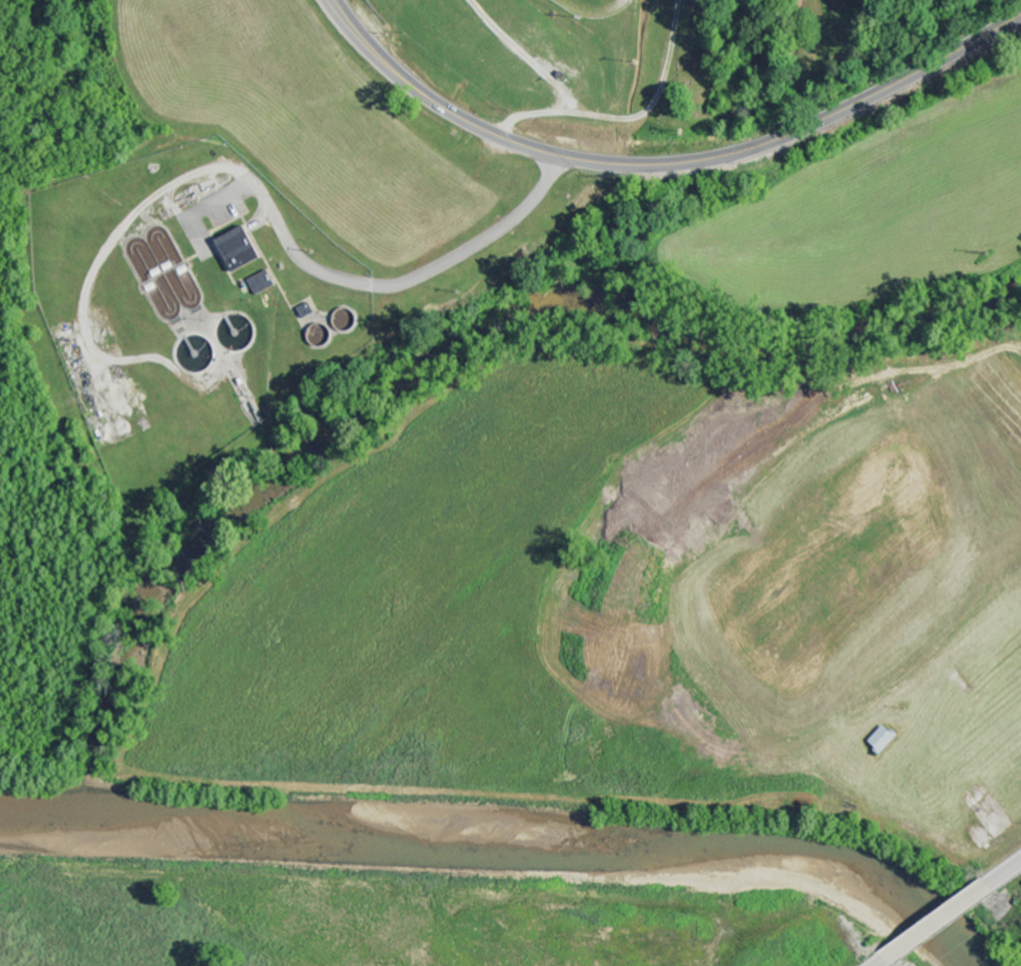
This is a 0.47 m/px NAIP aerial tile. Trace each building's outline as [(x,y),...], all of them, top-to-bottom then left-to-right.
[(237,274),(265,259),(247,227),(220,241),(237,274)] [(259,296),(278,287),(270,272),(251,281),(259,296)] [(316,314),(312,305),(301,310),(306,319),(316,314)] [(883,755),(900,737),(887,725),(870,743),(883,755)]
